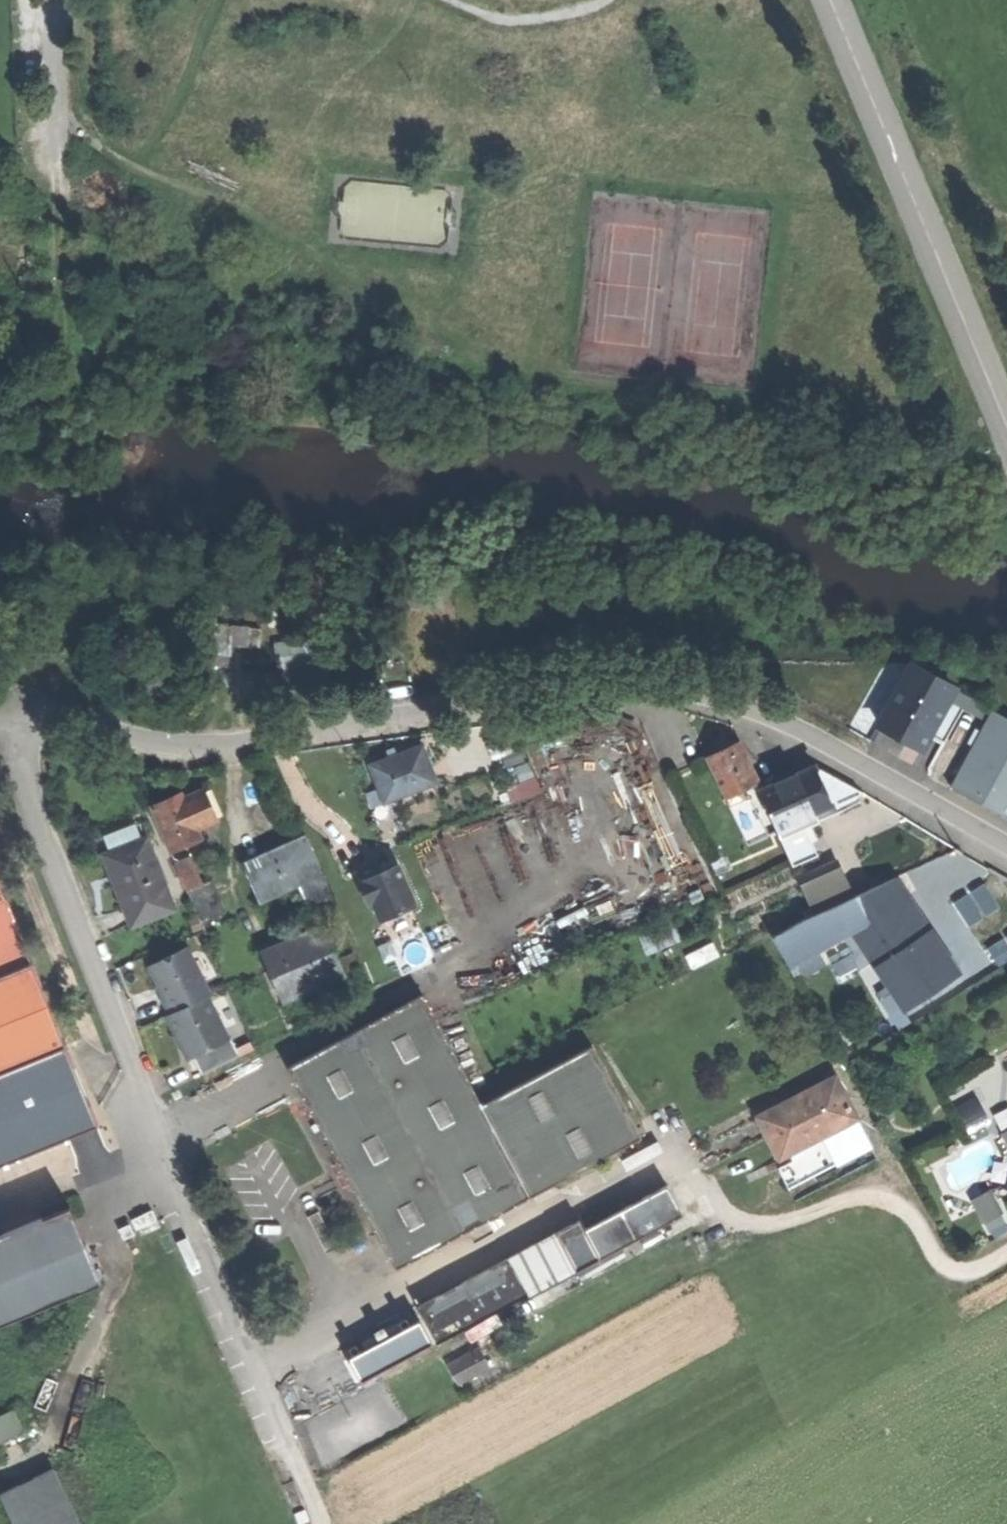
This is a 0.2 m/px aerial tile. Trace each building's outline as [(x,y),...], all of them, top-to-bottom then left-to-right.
[(333,687),(329,660),(256,671),(261,698),(333,687)] [(381,663),(383,675),(405,672),(404,660),(381,663)] [(955,687),(913,664),(880,724),(900,735),(922,747),(955,687)] [(1006,815),(1006,717),(994,710),(952,785),(986,803),(1006,815)] [(380,778),(386,795),(434,777),(420,740),(393,750),(368,758),(376,780),(380,778)] [(707,755),(713,769),(726,797),(758,782),(750,763),(739,740),(707,755)] [(833,805),(814,763),(792,773),(794,778),(762,792),(778,829),(804,818),(833,805)] [(839,802),(864,791),(840,778),(814,763),(833,805),(839,802)] [(204,788),(184,797),(197,826),(217,818),(204,788)] [(197,826),(184,797),(182,792),(168,798),(154,805),(173,850),(202,838),(197,826)] [(731,805),(748,842),(768,833),(749,792),(729,801),(731,805)] [(843,809),(839,802),(833,805),(804,818),(807,825),(843,809)] [(819,852),(807,825),(804,818),(778,829),(793,864),(819,852)] [(334,893),(309,835),(276,849),(246,863),(261,898),(301,880),(311,903),(334,893)] [(135,924),(176,908),(149,839),(108,855),(124,895),(135,924)] [(895,878),(897,877),(883,846),(846,862),(860,893),(895,878)] [(177,861),(189,888),(203,882),(191,855),(177,861)] [(379,920),(415,903),(394,860),(388,869),(385,871),(379,873),(374,864),(364,868),(352,873),(366,902),(370,901),(379,920)] [(809,906),(850,886),(839,863),(798,883),(809,906)] [(203,882),(189,888),(202,917),(226,906),(214,877),(203,882)] [(860,893),(769,934),(787,964),(813,951),(816,955),(854,935),(907,897),(895,878),(860,893)] [(907,897),(854,935),(906,1009),(960,972),(907,897)] [(0,924),(0,1077),(50,1058),(0,924)] [(280,945),(264,952),(286,1001),(347,974),(325,925),(280,945)] [(163,996),(171,1012),(170,1013),(179,1032),(191,1056),(194,1055),(204,1073),(242,1053),(232,1034),(229,1035),(208,994),(212,992),(188,945),(152,963),(160,980),(167,994),(163,996)] [(354,1189),(398,1269),(532,1196),(482,1105),(421,994),(287,1067),(354,1189)] [(589,1047),(482,1105),(532,1196),(638,1138),(589,1047)] [(844,1098),(835,1080),(760,1119),(780,1157),(854,1118),(844,1098)] [(994,1113),(1006,1143),(1006,1108),(994,1113)] [(582,1227),(601,1263),(683,1218),(664,1183),(582,1227)] [(996,1212),(985,1192),(967,1201),(978,1222),(996,1212)] [(68,1204),(0,1232),(0,1321),(100,1280),(68,1204)] [(535,1299),(601,1263),(582,1227),(560,1239),(558,1235),(421,1309),(440,1344),(533,1294),(535,1299)] [(488,1365),(478,1346),(448,1363),(458,1382),(488,1365)] [(25,1428),(15,1408),(0,1415),(0,1441),(25,1428)] [(52,1468),(0,1493),(15,1523),(79,1523),(52,1468)]
